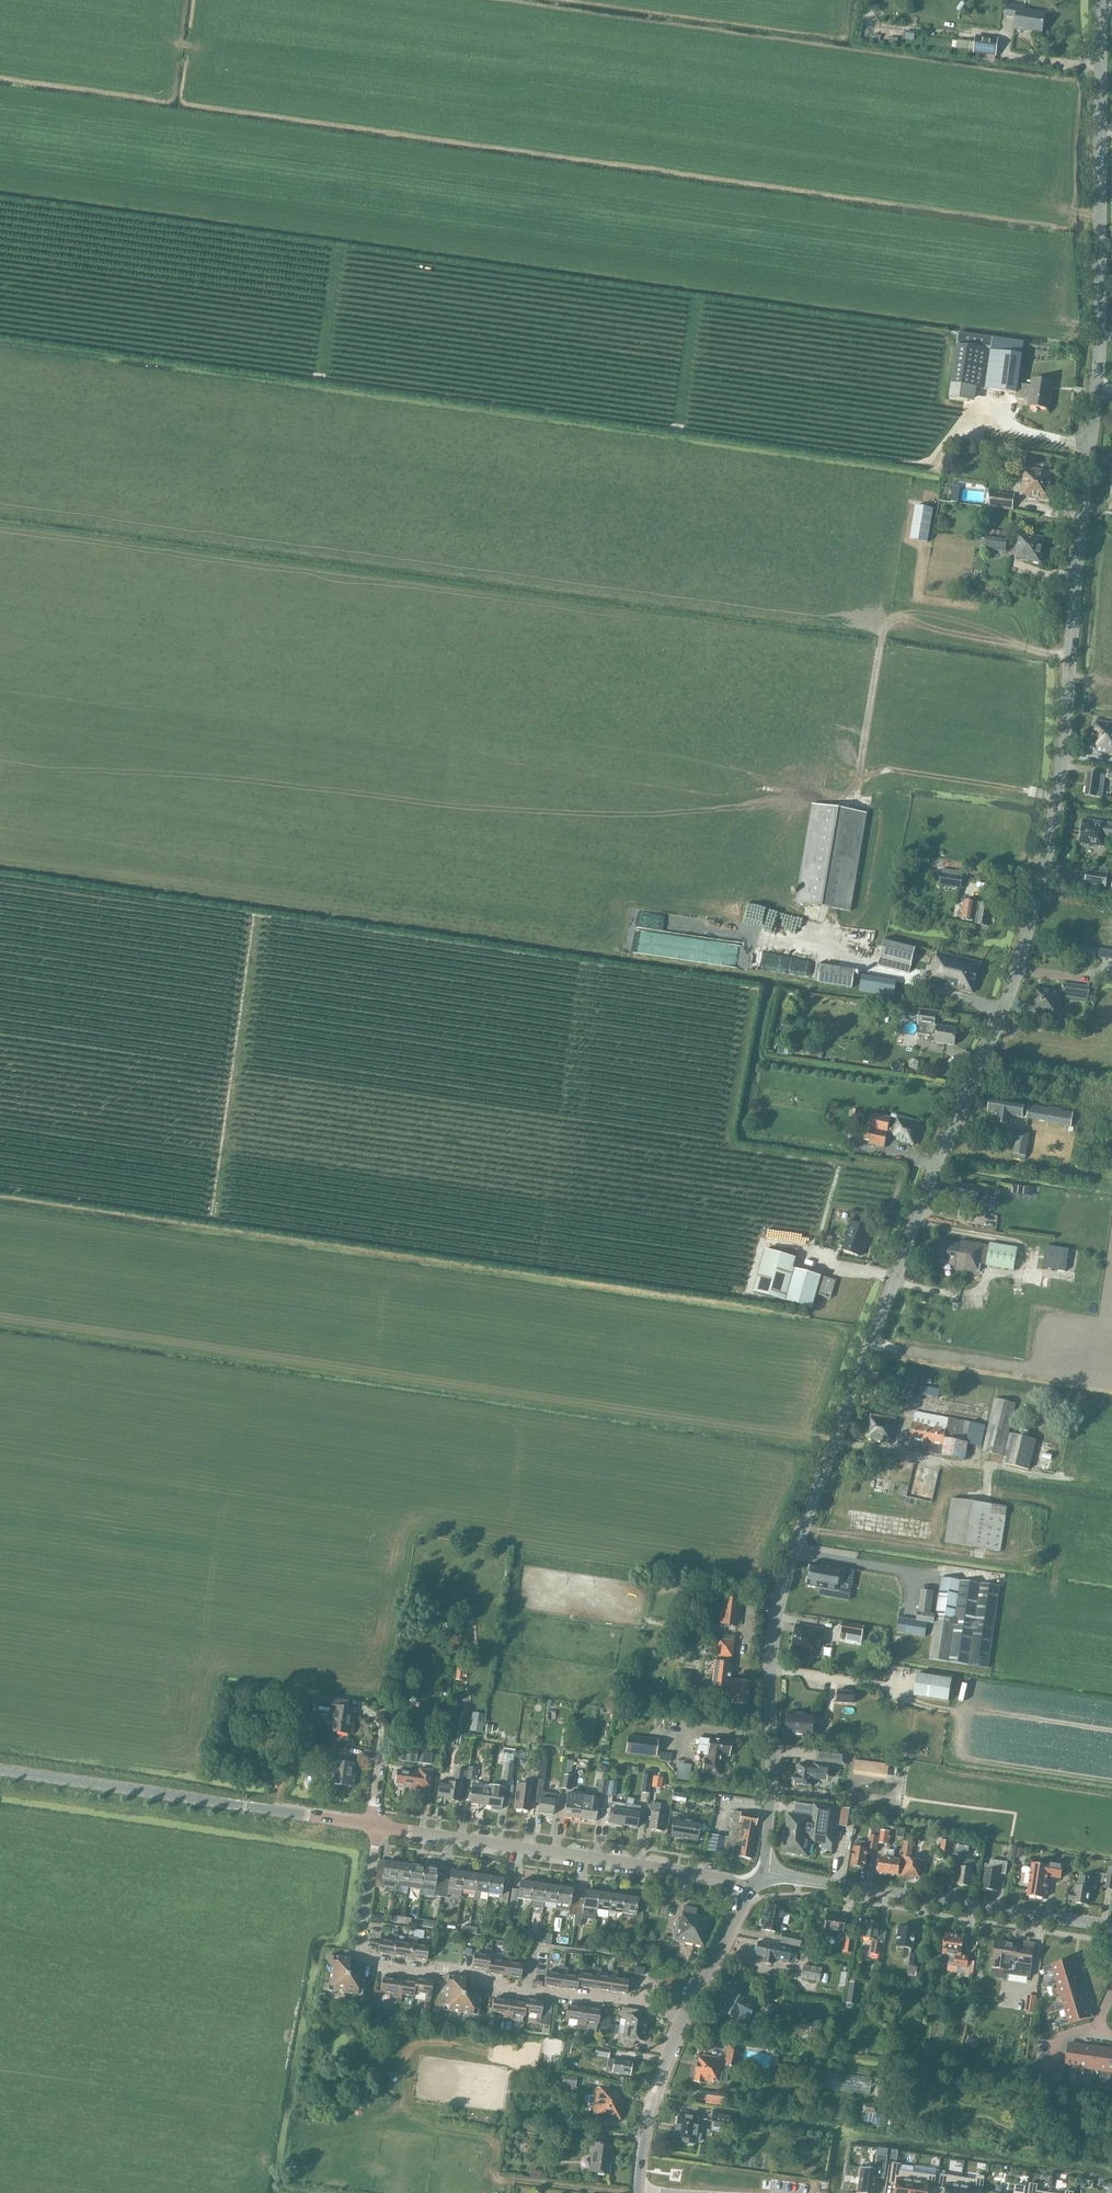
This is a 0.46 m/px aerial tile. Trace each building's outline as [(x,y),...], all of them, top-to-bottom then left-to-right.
[(1015,27),(1026,29),(1026,30),(1042,33),(1045,14),(1024,10),(1025,6),(1008,3),(1005,17),(1016,19),(1015,27)] [(999,39),(976,36),(974,53),(996,56),(999,39)] [(1024,342),(960,333),(950,398),(968,400),(971,386),(1016,393),(1016,399),(1030,401),(1029,406),(1049,409),(1053,383),(1034,380),(1034,386),(1023,385),(1025,376),(1020,376),(1024,355),(1022,355),(1024,342)] [(1029,499),(1050,502),(1055,471),(1026,467),(1022,495),(1030,496),(1029,499)] [(989,507),(1013,510),(1015,495),(991,492),(989,507)] [(910,539),(928,542),(933,510),(916,507),(910,539)] [(988,539),(986,550),(1007,552),(1009,533),(989,530),(988,539)] [(1015,558),(1023,560),(1040,563),(1045,538),(1019,534),(1015,558)] [(977,538),(976,548),(986,550),(988,539),(977,538)] [(1092,751),(1111,754),(1111,722),(1097,720),(1094,740),(1092,751)] [(1087,786),(1086,795),(1102,798),(1105,775),(1089,773),(1087,786)] [(797,902),(852,911),(868,813),(813,804),(797,902)] [(1079,844),(1104,847),(1106,835),(1111,836),(1111,823),(1083,819),(1079,844)] [(940,884),(962,888),(964,872),(942,869),(940,884)] [(1085,884),(1106,887),(1109,870),(1100,869),(1099,873),(1087,872),(1085,884)] [(975,925),(988,927),(991,904),(965,900),(962,920),(972,921),(973,917),(976,917),(975,925)] [(742,922),(779,934),(784,918),(747,905),(742,922)] [(836,931),(833,921),(824,923),(827,934),(836,931)] [(752,944),(752,945),(782,949),(784,935),(761,932),(761,935),(747,934),(747,929),(743,928),(741,943),(752,944)] [(870,948),(871,930),(855,930),(854,948),(870,948)] [(878,965),(909,973),(915,949),(885,941),(878,965)] [(1099,957),(1111,959),(1111,950),(1100,948),(1099,957)] [(932,982),(973,993),(981,963),(937,952),(932,974),(934,974),(932,982)] [(761,969),(783,970),(784,955),(762,954),(761,969)] [(853,990),(856,973),(821,967),(818,985),(853,990)] [(895,997),(897,982),(862,977),(860,992),(895,997)] [(1035,987),(1031,1014),(1051,1017),(1052,1015),(1060,1016),(1062,996),(1088,1000),(1090,987),(1064,983),(1063,991),(1035,987)] [(921,1012),(918,1034),(931,1036),(930,1042),(955,1045),(957,1029),(936,1025),(937,1015),(921,1012)] [(998,1114),(996,1123),(1009,1125),(1011,1116),(1023,1118),(1026,1104),(990,1098),(987,1112),(998,1114)] [(1030,1105),(1028,1115),(1072,1122),(1074,1113),(1030,1105)] [(872,1114),(869,1128),(873,1129),(870,1144),(885,1147),(888,1132),(892,1134),(892,1136),(899,1138),(898,1141),(915,1146),(918,1136),(922,1122),(898,1115),(897,1119),(891,1118),(872,1114)] [(1007,1130),(1005,1140),(1015,1142),(1013,1153),(1023,1154),(1027,1134),(1007,1130)] [(1013,1191),(1033,1194),(1035,1186),(1014,1183),(1013,1191)] [(863,1241),(868,1228),(853,1222),(842,1249),(861,1256),(865,1242),(863,1241)] [(986,1264),(989,1245),(960,1240),(960,1243),(942,1240),(938,1262),(955,1265),(954,1269),(978,1273),(979,1263),(986,1264)] [(990,1243),(989,1245),(986,1265),(1014,1270),(1018,1247),(990,1243)] [(1046,1246),(1043,1268),(1066,1272),(1069,1249),(1046,1246)] [(813,1308),(818,1276),(796,1272),(798,1262),(755,1255),(750,1287),(739,1286),(737,1296),(813,1308)] [(883,1388),(900,1391),(903,1378),(886,1375),(883,1388)] [(983,1451),(1004,1456),(1016,1403),(995,1398),(983,1451)] [(915,1411),(908,1448),(942,1455),(945,1438),(969,1443),(969,1444),(983,1447),(987,1426),(915,1411)] [(867,1437),(885,1440),(885,1437),(892,1439),(897,1418),(872,1413),(867,1437)] [(1029,1470),(1036,1439),(1010,1433),(1003,1464),(1029,1470)] [(945,1543),(1000,1551),(1007,1507),(952,1499),(945,1543)] [(837,1549),(837,1557),(852,1558),(853,1550),(837,1549)] [(809,1584),(839,1589),(843,1567),(813,1562),(809,1584)] [(935,1623),(929,1660),(989,1668),(1000,1586),(942,1578),(936,1614),(930,1613),(933,1592),(921,1590),(917,1620),(900,1618),(898,1632),(926,1636),(928,1622),(935,1623)] [(723,1599),(720,1625),(736,1626),(738,1600),(723,1599)] [(854,1640),(862,1642),(865,1626),(843,1622),(841,1632),(843,1633),(843,1638),(854,1640)] [(797,1623),(793,1652),(820,1657),(821,1655),(823,1655),(824,1645),(822,1645),(825,1628),(797,1623)] [(718,1640),(717,1656),(732,1658),(734,1642),(718,1640)] [(731,1701),(749,1703),(751,1681),(730,1679),(732,1663),(715,1661),(713,1685),(732,1687),(731,1701)] [(467,1674),(464,1674),(465,1670),(457,1669),(456,1680),(463,1681),(464,1678),(466,1678),(467,1674)] [(817,1683),(817,1689),(830,1690),(831,1675),(819,1674),(818,1684),(817,1683)] [(918,1674),(914,1695),(949,1701),(952,1679),(918,1674)] [(395,1680),(392,1700),(401,1701),(404,1682),(395,1680)] [(838,1703),(854,1704),(855,1690),(839,1689),(838,1703)] [(319,1696),(317,1709),(332,1711),(329,1730),(352,1734),(355,1713),(339,1710),(339,1708),(347,1709),(349,1700),(319,1696)] [(482,1733),(485,1715),(473,1713),(470,1731),(482,1733)] [(788,1713),(786,1735),(814,1737),(814,1724),(815,1714),(811,1714),(788,1713)] [(629,1736),(627,1753),(656,1757),(658,1739),(629,1736)] [(702,1773),(719,1775),(722,1755),(729,1757),(732,1742),(710,1738),(708,1753),(707,1759),(704,1759),(702,1773)] [(314,1753),(321,1754),(321,1752),(335,1754),(337,1747),(315,1744),(314,1753)] [(419,1747),(402,1744),(400,1759),(432,1764),(433,1753),(424,1751),(424,1754),(418,1753),(419,1747)] [(476,1744),(476,1756),(485,1756),(485,1745),(476,1744)] [(660,1760),(671,1762),(672,1752),(661,1751),(660,1760)] [(835,1751),(833,1764),(846,1765),(847,1753),(835,1751)] [(466,1768),(467,1761),(455,1760),(454,1767),(466,1768)] [(855,1760),(854,1771),(880,1775),(882,1764),(855,1760)] [(331,1782),(353,1785),(356,1764),(334,1762),(331,1782)] [(506,1762),(503,1784),(510,1785),(513,1763),(506,1762)] [(686,1774),(686,1762),(677,1762),(676,1774),(686,1774)] [(793,1777),(793,1781),(795,1783),(795,1784),(812,1786),(813,1778),(828,1780),(829,1765),(815,1763),(815,1766),(799,1764),(798,1774),(796,1774),(796,1776),(793,1777)] [(477,1768),(469,1766),(468,1779),(475,1780),(477,1768)] [(399,1769),(397,1783),(412,1785),(411,1787),(421,1788),(422,1782),(431,1784),(433,1769),(420,1767),(420,1772),(415,1771),(399,1769)] [(446,1799),(460,1801),(464,1771),(457,1770),(455,1782),(448,1781),(441,1780),(438,1796),(446,1797),(446,1799)] [(644,1774),(642,1792),(648,1793),(651,1776),(652,1776),(653,1771),(645,1770),(644,1774)] [(570,1789),(572,1776),(564,1775),(562,1788),(570,1789)] [(660,1788),(662,1778),(654,1777),(653,1787),(660,1788)] [(537,1790),(536,1801),(541,1802),(539,1813),(554,1815),(557,1793),(544,1792),(545,1779),(538,1778),(538,1780),(537,1790)] [(517,1792),(514,1809),(528,1811),(531,1794),(529,1794),(530,1789),(537,1790),(538,1780),(532,1779),(532,1782),(524,1781),(524,1785),(518,1784),(517,1792)] [(606,1795),(608,1782),(601,1781),(599,1794),(606,1795)] [(487,1805),(490,1785),(474,1783),(471,1803),(487,1805)] [(501,1807),(503,1807),(506,1787),(490,1785),(487,1805),(492,1806),(491,1808),(493,1810),(499,1811),(501,1810),(501,1807)] [(567,1793),(564,1817),(580,1819),(583,1796),(567,1793)] [(674,1793),(672,1800),(686,1802),(687,1795),(674,1793)] [(583,1796),(580,1819),(596,1821),(600,1798),(583,1796)] [(733,1808),(748,1809),(749,1798),(734,1797),(733,1808)] [(612,1802),(609,1824),(623,1826),(626,1804),(612,1802)] [(653,1810),(650,1829),(664,1831),(666,1815),(660,1814),(662,1804),(652,1803),(651,1810),(653,1810)] [(786,1842),(785,1851),(808,1854),(810,1841),(834,1844),(837,1825),(837,1824),(839,1809),(839,1807),(815,1803),(813,1816),(790,1813),(788,1833),(786,1833),(785,1842),(786,1842)] [(626,1804),(623,1826),(638,1828),(641,1806),(626,1804)] [(837,1824),(837,1825),(847,1827),(850,1809),(839,1807),(839,1809),(837,1824)] [(707,1850),(751,1858),(758,1814),(734,1810),(729,1839),(727,1839),(727,1837),(710,1834),(707,1850)] [(700,1822),(674,1818),(671,1836),(697,1840),(698,1838),(705,1839),(706,1832),(699,1831),(700,1822)] [(881,1830),(879,1843),(888,1844),(890,1832),(881,1830)] [(870,1843),(869,1849),(877,1850),(879,1836),(871,1835),(870,1843)] [(941,1840),(937,1859),(950,1861),(952,1853),(953,1844),(954,1842),(941,1840)] [(855,1846),(852,1865),(866,1867),(869,1849),(870,1843),(857,1841),(856,1847),(855,1846)] [(899,1876),(899,1877),(900,1877),(916,1879),(916,1877),(923,1878),(923,1877),(925,1861),(910,1859),(912,1843),(905,1842),(900,1876),(899,1876)] [(953,1844),(952,1853),(962,1855),(962,1852),(969,1853),(970,1846),(953,1844)] [(1009,1851),(1008,1860),(1014,1861),(1017,1846),(1011,1845),(1010,1851),(1009,1851)] [(881,1857),(879,1872),(899,1875),(901,1860),(894,1859),(895,1851),(887,1850),(886,1858),(881,1857)] [(961,1859),(957,1884),(971,1887),(975,1861),(961,1859)] [(987,1870),(984,1888),(997,1890),(999,1873),(1006,1874),(1007,1862),(991,1860),(990,1865),(986,1864),(985,1870),(987,1870)] [(378,1869),(376,1887),(382,1888),(382,1886),(396,1888),(399,1864),(386,1862),(385,1870),(378,1869)] [(1033,1863),(1028,1895),(1045,1897),(1049,1876),(1062,1878),(1064,1865),(1050,1863),(1049,1866),(1033,1863)] [(396,1888),(395,1891),(400,1892),(401,1887),(408,1888),(409,1888),(412,1865),(399,1864),(396,1888)] [(412,1865),(409,1888),(422,1890),(425,1867),(412,1865)] [(425,1867),(422,1890),(435,1892),(434,1896),(441,1897),(444,1879),(437,1878),(438,1869),(425,1867)] [(444,1879),(441,1897),(448,1898),(448,1894),(461,1896),(462,1890),(465,1873),(451,1871),(450,1880),(444,1879)] [(465,1873),(462,1890),(475,1892),(478,1875),(465,1873)] [(475,1892),(474,1900),(480,1901),(481,1893),(488,1894),(491,1877),(478,1875),(475,1892)] [(1074,1902),(1089,1904),(1090,1896),(1092,1896),(1094,1888),(1089,1887),(1090,1878),(1081,1876),(1079,1886),(1077,1886),(1076,1893),(1070,1892),(1069,1900),(1074,1901),(1074,1902)] [(491,1877),(488,1894),(502,1896),(500,1906),(507,1907),(509,1889),(503,1888),(504,1879),(491,1877)] [(513,1889),(510,1907),(517,1908),(518,1898),(531,1900),(534,1883),(520,1881),(519,1890),(513,1889)] [(531,1900),(530,1907),(543,1909),(544,1902),(547,1885),(534,1883),(531,1900)] [(647,1891),(660,1893),(660,1894),(670,1895),(671,1886),(648,1883),(647,1891)] [(547,1885),(544,1902),(557,1904),(560,1887),(547,1885)] [(557,1904),(556,1910),(570,1912),(569,1916),(576,1917),(578,1899),(572,1898),(573,1889),(560,1887),(557,1904)] [(578,1899),(576,1917),(595,1920),(596,1910),(597,1910),(599,1893),(586,1891),(585,1900),(578,1899)] [(599,1893),(597,1910),(610,1912),(612,1895),(599,1893)] [(610,1912),(609,1917),(615,1917),(615,1913),(623,1914),(625,1897),(612,1895),(610,1912)] [(625,1897),(623,1914),(636,1916),(634,1925),(641,1926),(643,1908),(637,1907),(638,1899),(625,1897)] [(709,1918),(696,1915),(698,1909),(684,1906),(683,1912),(682,1912),(680,1919),(677,1918),(672,1939),(703,1946),(709,1918)] [(766,1906),(761,1930),(780,1933),(782,1924),(788,1925),(790,1915),(784,1913),(785,1910),(766,1906)] [(384,1923),(386,1915),(372,1913),(371,1920),(384,1923)] [(823,1935),(823,1938),(828,1939),(829,1936),(841,1938),(842,1932),(843,1932),(845,1918),(826,1915),(823,1935)] [(865,1921),(863,1937),(870,1938),(870,1941),(871,1941),(869,1954),(880,1955),(882,1943),(882,1942),(876,1942),(878,1930),(879,1923),(865,1921)] [(896,1929),(896,1934),(897,1934),(896,1947),(911,1949),(914,1929),(898,1927),(898,1929),(896,1929)] [(421,1938),(424,1939),(425,1931),(415,1930),(414,1937),(418,1938),(418,1939),(421,1939),(421,1938)] [(782,1933),(780,1942),(799,1946),(799,1947),(808,1949),(810,1939),(782,1933)] [(967,1973),(974,1975),(976,1961),(969,1960),(970,1957),(962,1956),(966,1935),(947,1933),(944,1953),(950,1954),(949,1964),(967,1967),(967,1973)] [(380,1940),(378,1953),(395,1956),(397,1942),(398,1935),(393,1934),(392,1942),(380,1940)] [(842,1952),(853,1953),(855,1938),(845,1936),(842,1952)] [(397,1942),(395,1956),(411,1958),(414,1937),(409,1937),(408,1944),(397,1942)] [(414,1937),(411,1958),(427,1961),(429,1948),(417,1946),(418,1939),(418,1938),(414,1937)] [(995,1959),(993,1967),(1009,1970),(1008,1974),(1030,1977),(1032,1965),(1035,1943),(1025,1942),(1024,1947),(1019,1946),(1019,1944),(997,1940),(994,1959),(995,1959)] [(764,1957),(763,1962),(772,1964),(773,1959),(788,1962),(791,1948),(758,1941),(755,1955),(764,1957)] [(474,1954),(472,1967),(489,1969),(489,1964),(490,1964),(491,1960),(493,1949),(488,1948),(487,1956),(474,1954)] [(910,1953),(909,1966),(918,1967),(920,1955),(910,1953)] [(489,1969),(488,1973),(505,1976),(508,1955),(503,1954),(502,1962),(491,1960),(490,1964),(489,1964),(489,1969)] [(508,1955),(505,1976),(521,1978),(523,1965),(511,1963),(513,1956),(508,1955)] [(333,1963),(331,1973),(346,1976),(347,1974),(348,1974),(349,1969),(350,1965),(350,1962),(351,1958),(334,1956),(333,1963)] [(1053,1969),(1056,1980),(1078,1973),(1076,1967),(1078,1967),(1076,1958),(1052,1965),(1043,1968),(1045,1973),(1051,1971),(1050,1970),(1053,1969)] [(804,1965),(802,1978),(819,1981),(821,1969),(804,1965)] [(547,1972),(545,1986),(561,1988),(564,1967),(560,1967),(559,1974),(547,1972)] [(564,1967),(561,1988),(577,1990),(578,1987),(579,1977),(567,1975),(569,1968),(564,1967)] [(906,1974),(914,1975),(915,1967),(906,1967),(906,1974)] [(579,1977),(578,1987),(594,1989),(597,1968),(593,1968),(592,1975),(580,1973),(579,1977)] [(597,1968),(594,1989),(610,1991),(612,1978),(601,1976),(602,1969),(597,1968)] [(346,1976),(346,1977),(348,1978),(350,1978),(350,1976),(357,1977),(358,1972),(354,1972),(354,1970),(349,1969),(348,1974),(347,1974),(346,1976)] [(838,1970),(834,1984),(843,1986),(846,1972),(838,1970)] [(612,1978),(610,1991),(627,1994),(627,1992),(629,1981),(617,1979),(618,1971),(613,1971),(613,1972),(612,1978)] [(330,1984),(329,1990),(346,1993),(348,1978),(346,1977),(346,1976),(331,1973),(330,1984)] [(1057,1984),(1061,1994),(1082,1988),(1081,1982),(1082,1981),(1082,1982),(1083,1982),(1080,1973),(1079,1973),(1080,1973),(1078,1974),(1078,1973),(1056,1980),(1048,1982),(1049,1987),(1055,1986),(1055,1985),(1057,1984)] [(348,1978),(346,1993),(363,1996),(364,1989),(366,1978),(359,1977),(357,1977),(350,1976),(350,1978),(348,1978)] [(448,1982),(446,1993),(462,1996),(462,1994),(464,1994),(464,1988),(465,1985),(465,1982),(466,1978),(449,1976),(448,1982)] [(383,1979),(381,1992),(394,1994),(392,2001),(397,2002),(400,1981),(383,1979)] [(416,1983),(415,1992),(427,1994),(425,2002),(430,2003),(433,1982),(417,1979),(416,1983)] [(400,1981),(397,2002),(401,2002),(402,1995),(414,1997),(415,1992),(416,1983),(400,1981)] [(846,2004),(845,2008),(852,2009),(852,2004),(855,2005),(858,1983),(855,1982),(851,1982),(849,1981),(846,2004)] [(462,1996),(461,1997),(463,1998),(465,1998),(465,1995),(472,1996),(473,1994),(473,1992),(469,1991),(469,1989),(464,1988),(464,1994),(462,1994),(462,1996)] [(1056,2011),(1065,2009),(1087,2002),(1086,2002),(1088,2001),(1088,2002),(1089,2001),(1086,1993),(1084,1993),(1082,1988),(1061,1994),(1064,2005),(1061,2005),(1061,2004),(1055,2006),(1056,2011)] [(445,2004),(444,2010),(461,2013),(463,1998),(461,1997),(462,1996),(446,1993),(445,2004)] [(732,1993),(722,2012),(735,2019),(734,2021),(745,2027),(750,2018),(748,2016),(754,2005),(747,2002),(747,2001),(732,1993)] [(463,1998),(461,2013),(478,2015),(479,2009),(481,1998),(474,1997),(472,1996),(465,1995),(465,1998),(463,1998)] [(1027,2010),(1035,2011),(1037,1996),(1029,1995),(1027,2010)] [(494,1999),(492,2012),(504,2014),(503,2022),(507,2022),(510,2001),(499,2000),(494,1999)] [(527,2004),(525,2013),(526,2013),(537,2014),(536,2023),(541,2023),(544,2002),(527,1999),(527,2004)] [(510,2001),(507,2022),(512,2023),(513,2015),(525,2017),(526,2013),(525,2013),(527,2004),(510,2001)] [(758,2009),(767,2014),(771,2007),(762,2002),(758,2009)] [(1069,2024),(1091,2017),(1091,2016),(1092,2016),(1093,2016),(1090,2007),(1088,2008),(1087,2002),(1065,2009),(1068,2019),(1065,2020),(1065,2019),(1059,2021),(1061,2026),(1069,2023),(1069,2024)] [(423,2010),(422,2014),(428,2015),(430,2005),(424,2004),(423,2010)] [(568,2006),(566,2019),(578,2021),(577,2028),(581,2029),(584,2008),(568,2006)] [(637,2008),(624,2007),(622,2018),(627,2018),(626,2026),(648,2029),(649,2017),(637,2015),(637,2008)] [(584,2008),(581,2029),(586,2030),(587,2022),(598,2024),(599,2024),(601,2010),(584,2008)] [(550,2026),(552,2014),(543,2013),(541,2024),(550,2026)] [(610,2023),(612,2016),(603,2015),(602,2021),(610,2023)] [(626,2026),(625,2033),(620,2032),(618,2043),(632,2045),(633,2039),(646,2041),(648,2029),(626,2026)] [(565,2041),(562,2052),(570,2054),(573,2043),(565,2041)] [(1069,2045),(1066,2066),(1067,2066),(1075,2068),(1075,2069),(1074,2069),(1074,2074),(1078,2075),(1082,2053),(1083,2045),(1079,2044),(1074,2043),(1074,2045),(1069,2045)] [(698,2053),(693,2081),(705,2084),(706,2081),(714,2083),(715,2081),(721,2082),(725,2065),(737,2067),(742,2047),(729,2044),(726,2059),(698,2053)] [(1082,2053),(1078,2075),(1084,2075),(1085,2071),(1084,2071),(1084,2069),(1094,2070),(1097,2049),(1091,2048),(1092,2046),(1083,2045),(1082,2053)] [(597,2047),(596,2056),(606,2058),(608,2058),(610,2050),(597,2047)] [(1097,2049),(1094,2070),(1103,2071),(1102,2073),(1101,2078),(1106,2079),(1110,2049),(1102,2048),(1102,2049),(1097,2049)] [(606,2058),(605,2067),(607,2070),(614,2071),(613,2073),(631,2075),(633,2063),(610,2059),(608,2058),(606,2058)] [(817,2087),(870,2094),(872,2078),(819,2071),(817,2087)] [(564,2075),(563,2085),(576,2087),(577,2076),(564,2075)] [(599,2088),(594,2115),(596,2115),(596,2120),(601,2121),(602,2116),(622,2119),(625,2100),(623,2099),(624,2092),(599,2088)] [(707,2092),(706,2104),(724,2107),(725,2095),(719,2095),(719,2093),(707,2092)] [(867,2104),(865,2113),(876,2115),(877,2105),(867,2104)] [(714,2109),(712,2121),(733,2124),(735,2112),(714,2109)] [(566,2123),(567,2114),(556,2112),(555,2121),(566,2123)] [(674,2141),(695,2144),(699,2118),(678,2115),(674,2141)] [(591,2155),(589,2172),(609,2174),(610,2163),(608,2163),(609,2158),(610,2158),(611,2145),(592,2142),(590,2155),(591,2155)] [(857,2192),(874,2192),(876,2178),(884,2179),(887,2156),(876,2154),(874,2170),(861,2168),(857,2192)] [(889,2183),(896,2184),(895,2192),(910,2192),(911,2186),(913,2173),(899,2171),(900,2164),(892,2163),(889,2183)] [(910,2192),(925,2192),(926,2189),(933,2190),(935,2176),(913,2173),(911,2186),(910,2192)] [(938,2188),(945,2189),(944,2192),(960,2192),(962,2178),(940,2175),(938,2188)] [(960,2192),(982,2192),(985,2177),(977,2176),(976,2180),(962,2178),(960,2192)] [(1029,2192),(1050,2192),(1037,2191),(1038,2185),(1030,2183),(1029,2192)]
